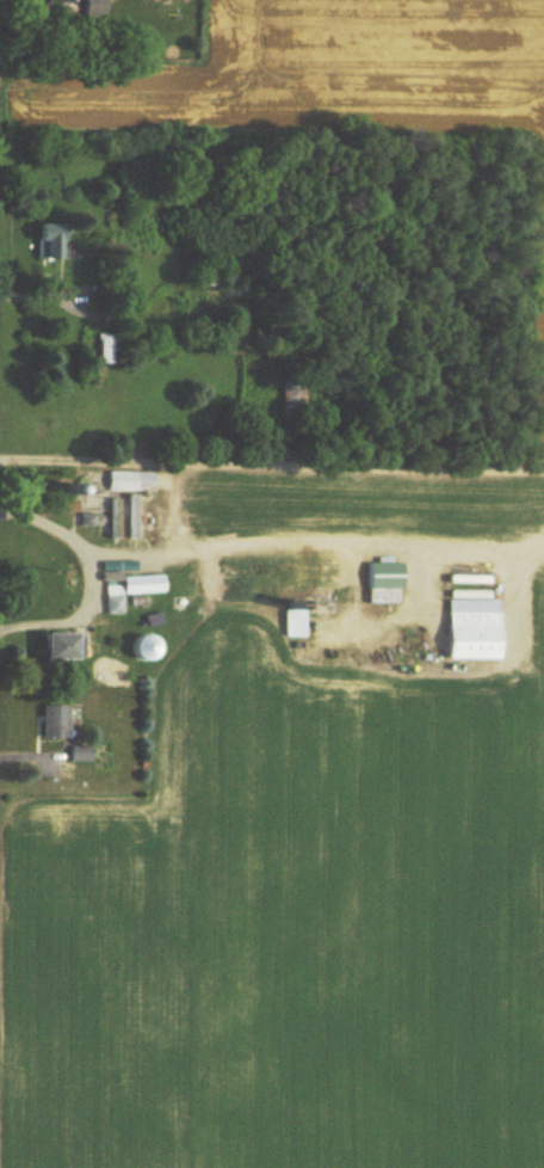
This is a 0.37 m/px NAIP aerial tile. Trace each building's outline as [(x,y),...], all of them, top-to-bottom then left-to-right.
[(84,17),(107,17),(107,0),(84,0),(84,17)] [(40,260),(68,260),(68,224),(40,224),(40,260)] [(83,333),(83,362),(103,362),(103,333),(83,333)] [(106,364),(123,364),(123,336),(106,336),(106,364)] [(283,421),(307,421),(307,383),(283,383),(283,421)] [(111,492),(156,492),(156,473),(111,473),(111,492)] [(401,605),(401,564),(370,564),(370,605),(401,605)] [(167,576),(108,578),(109,616),(126,616),(126,596),(167,594),(167,576)] [(489,578),(449,577),(449,662),(500,662),(500,602),(489,602),(489,578)] [(285,638),(304,638),(304,612),(286,612),(285,638)] [(46,662),(79,662),(79,634),(46,634),(46,662)] [(156,640),(142,637),(138,659),(152,662),(156,640)] [(70,708),(45,708),(45,740),(70,740),(70,708)]
